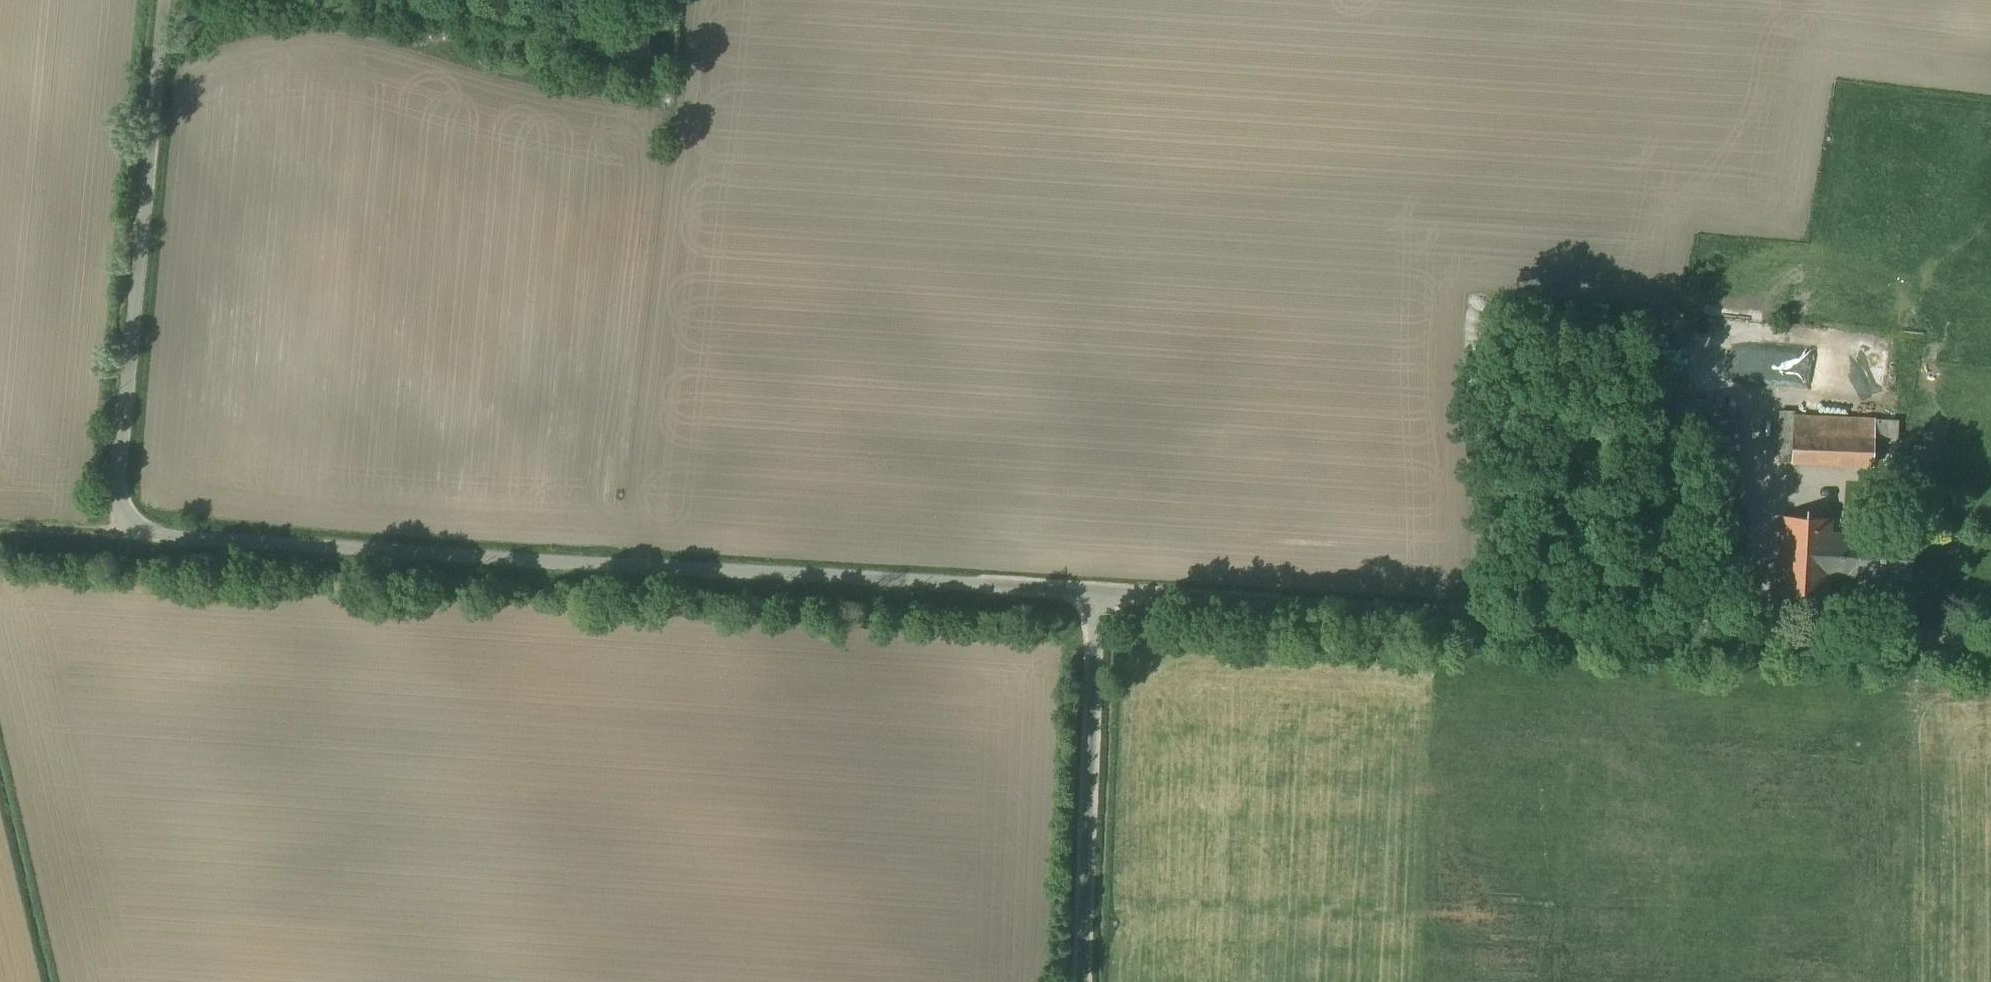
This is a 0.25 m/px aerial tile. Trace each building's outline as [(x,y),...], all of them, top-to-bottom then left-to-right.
[(1731,406),(1691,411),(1705,533),(1712,532),(1746,528),(1731,406)] [(1875,419),(1779,414),(1777,461),(1872,466),(1875,419)] [(1830,518),(1783,516),(1779,596),(1826,599),(1827,574),(1829,533),(1830,518)] [(1827,574),(1907,578),(1910,538),(1829,533),(1827,574)]
